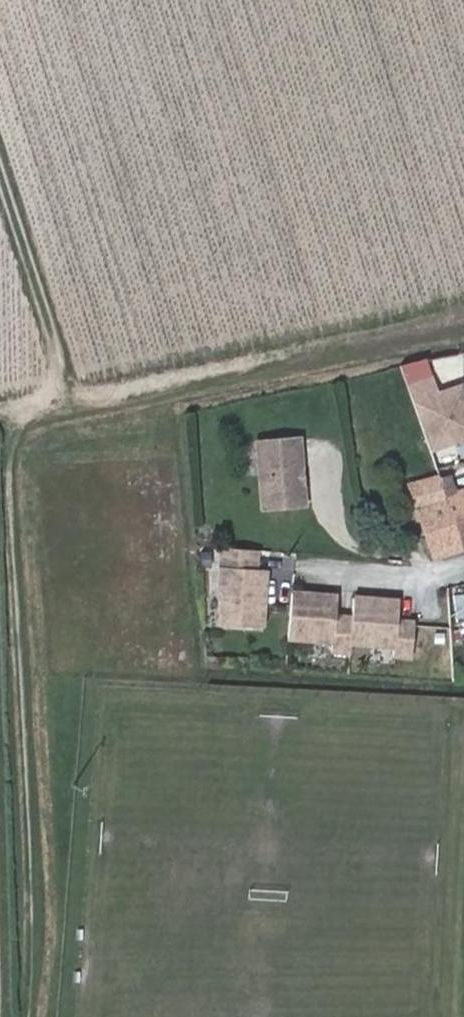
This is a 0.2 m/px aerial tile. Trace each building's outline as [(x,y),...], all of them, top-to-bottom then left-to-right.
[(440,394),(435,378),(409,386),(430,452),(463,441),(463,386),(440,394)] [(262,440),(266,507),(307,506),(306,481),(303,478),(302,475),(305,471),(303,438),(262,440)] [(423,461),(408,465),(411,480),(427,476),(423,461)] [(413,488),(431,540),(437,557),(461,549),(444,497),(441,488),(438,479),(413,488)] [(444,497),(461,549),(463,548),(463,490),(444,497)] [(254,572),(256,551),(224,549),(220,589),(225,589),(222,625),(261,627),(264,573),(254,572)] [(336,618),(337,595),(293,592),(289,637),(333,639),(333,649),(352,651),(352,641),(395,644),(395,654),(413,655),(415,623),(398,622),(400,600),(354,597),(353,619),(336,618)] [(454,622),(463,622),(463,593),(455,593),(454,622)]
